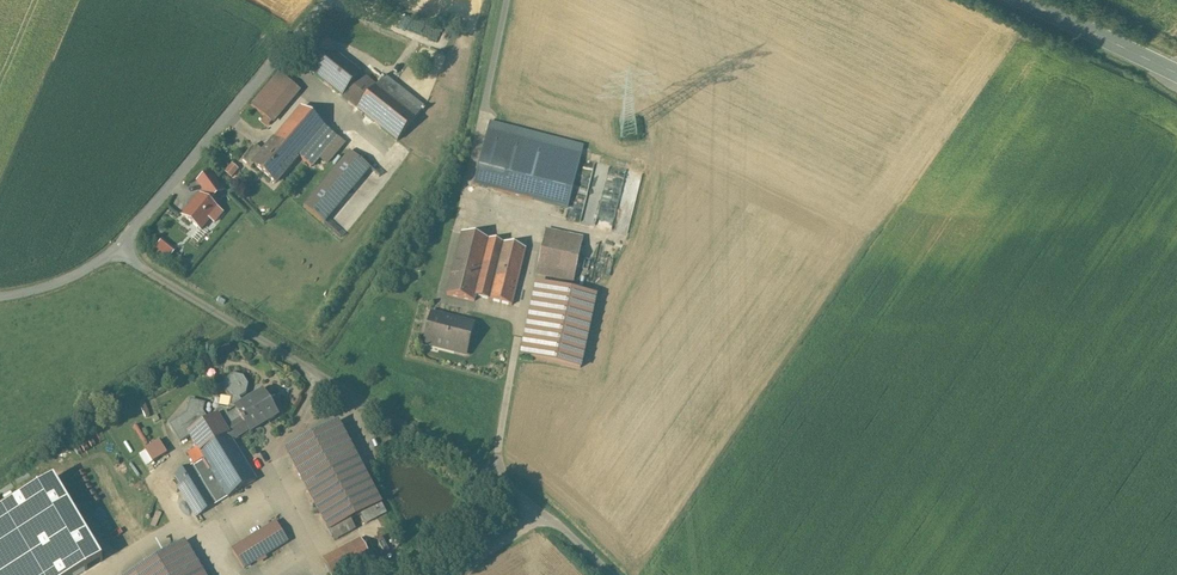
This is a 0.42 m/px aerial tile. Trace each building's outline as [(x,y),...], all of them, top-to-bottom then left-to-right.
[(424,22),(417,40),(443,50),(450,32),(424,22)] [(335,54),(321,42),(312,35),(293,59),(324,84),(358,111),(358,110),(376,88),(359,78),(360,78),(334,55),(335,54)] [(416,74),(417,68),(415,63),(412,58),(408,55),(402,54),(397,55),(392,59),(389,63),(388,69),(389,74),(392,79),(397,82),(403,83),(408,82),(413,79),(416,74)] [(279,74),(252,107),(272,124),(299,91),(279,74)] [(425,110),(385,78),(383,81),(382,80),(376,88),(416,120),(422,112),(423,113),(425,110)] [(376,88),(358,110),(397,142),(416,120),(376,88)] [(301,109),(274,141),(263,154),(254,146),(241,162),(251,170),(254,167),(276,185),(297,160),(296,159),(298,157),(323,127),(301,109)] [(323,127),(298,157),(311,168),(312,167),(319,158),(336,138),(323,127)] [(581,155),(487,132),(483,150),(577,173),(580,161),(581,155)] [(319,158),(327,164),(343,145),(336,138),(319,158)] [(577,173),(483,150),(474,186),(568,209),(577,174),(577,173)] [(350,153),(304,207),(324,225),(371,170),(350,153)] [(580,161),(577,173),(577,174),(568,209),(565,218),(595,226),(609,168),(580,161)] [(232,167),(226,174),(231,179),(237,171),(232,167)] [(211,172),(197,183),(211,203),(226,192),(211,172)] [(201,198),(195,206),(194,205),(184,217),(183,218),(184,219),(185,219),(199,231),(201,232),(202,231),(210,221),(214,225),(222,215),(208,204),(211,201),(206,194),(202,199),(201,198)] [(340,235),(347,228),(341,222),(334,229),(340,235)] [(583,239),(546,231),(536,275),(574,283),(583,239)] [(525,250),(462,234),(447,296),(475,302),(478,288),(491,291),(489,301),(512,306),(525,250)] [(163,241),(154,252),(168,263),(177,252),(163,241)] [(595,298),(537,283),(521,356),(580,369),(595,298)] [(452,321),(431,316),(424,345),(425,346),(426,343),(455,351),(454,353),(466,356),(473,327),(459,323),(457,328),(450,326),(452,321)] [(243,379),(234,377),(226,382),(224,390),(229,398),(232,399),(230,409),(235,410),(242,406),(239,400),(246,396),(248,387),(243,379)] [(242,406),(235,410),(240,419),(224,429),(231,442),(248,431),(250,434),(278,417),(263,393),(242,406)] [(205,405),(191,402),(187,416),(170,426),(180,443),(190,437),(188,435),(212,421),(212,420),(206,419),(205,405)] [(230,409),(225,412),(221,411),(218,413),(216,418),(224,429),(240,419),(235,410),(230,409)] [(212,421),(188,435),(190,437),(197,449),(203,460),(194,465),(190,467),(175,477),(199,516),(215,507),(228,499),(256,482),(231,442),(224,429),(216,418),(212,421)] [(338,426),(287,453),(329,532),(334,541),(355,530),(351,521),(362,515),(380,504),(338,426)] [(159,443),(145,451),(152,464),(166,455),(159,443)] [(197,449),(188,455),(194,465),(203,460),(197,449)] [(0,516),(0,574),(91,574),(101,569),(52,486),(0,516)] [(380,504),(362,515),(367,525),(385,515),(380,504)] [(275,524),(240,546),(232,551),(244,569),(254,563),(254,564),(287,543),(275,524)] [(323,561),(330,574),(338,574),(370,558),(361,541),(323,561)] [(177,547),(135,572),(137,574),(194,574),(177,547)]
